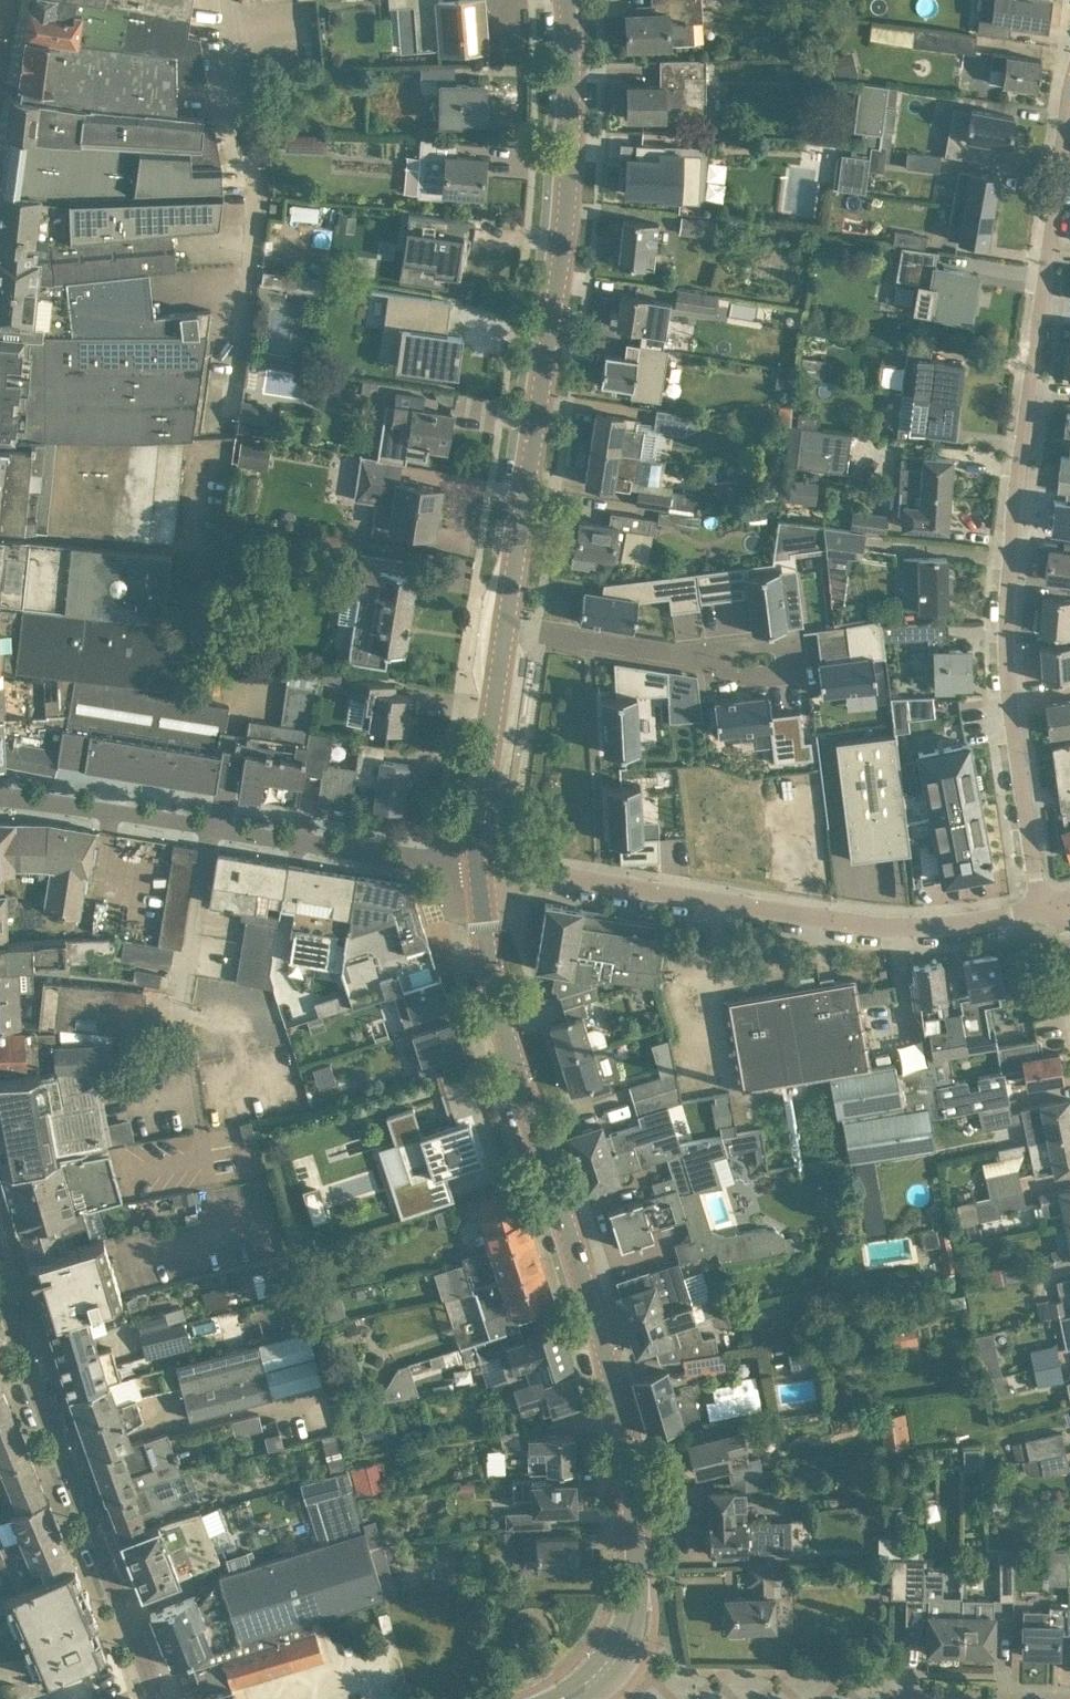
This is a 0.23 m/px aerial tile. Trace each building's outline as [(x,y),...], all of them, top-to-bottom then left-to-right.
[(26,33),(149,50),(149,51),(176,55),(176,81),(176,84),(176,81),(207,78),(200,36),(188,33),(190,18),(109,4),(109,1),(106,0),(31,0),(26,33)] [(109,1),(109,4),(190,18),(193,0),(106,0),(109,1)] [(389,5),(414,3),(417,48),(440,46),(441,47),(486,44),(483,0),(389,0),(389,5)] [(694,42),(693,21),(701,21),(700,0),(651,0),(652,2),(637,3),(637,12),(626,12),(628,46),(650,44),(671,43),(694,42)] [(1046,26),(1049,0),(990,0),(988,15),(980,14),(978,31),(1010,35),(1012,22),(1024,23),(1046,26)] [(876,20),(874,35),(975,50),(977,35),(876,20)] [(25,33),(21,66),(162,87),(162,91),(176,91),(177,95),(176,84),(176,81),(176,55),(149,51),(149,50),(26,33),(25,33)] [(852,73),(845,51),(830,56),(836,77),(852,73)] [(1003,83),(1015,84),(1037,87),(1040,67),(1041,58),(1019,55),(991,52),(990,65),(1004,66),(1003,83)] [(627,116),(704,116),(704,58),(660,58),(660,84),(628,84),(627,116)] [(421,61),(420,75),(455,75),(455,61),(421,61)] [(178,114),(204,116),(204,115),(177,113),(177,95),(176,91),(162,91),(162,87),(21,66),(19,84),(21,84),(19,97),(80,106),(92,104),(178,114)] [(885,104),(888,84),(859,80),(858,83),(852,124),(852,129),(862,131),(860,142),(879,144),(881,128),(885,104)] [(485,82),(456,82),(441,82),(440,121),(461,122),(461,119),(485,119),(485,95),(482,95),(482,83),(485,84),(485,82)] [(888,84),(885,104),(895,106),(898,86),(888,84)] [(191,147),(191,149),(202,148),(215,138),(214,126),(203,124),(203,123),(204,116),(178,114),(92,104),(80,106),(19,97),(12,96),(8,135),(19,136),(191,147)] [(992,162),(996,142),(1009,144),(1014,115),(992,111),(978,109),(978,110),(954,106),(945,153),(992,162)] [(892,130),(881,128),(879,144),(890,146),(892,130)] [(313,150),(313,134),(286,133),(286,150),(313,150)] [(0,189),(0,191),(41,195),(202,190),(222,190),(220,165),(215,138),(202,148),(191,149),(191,147),(19,136),(8,135),(0,189)] [(423,155),(419,195),(444,197),(445,189),(482,193),(485,157),(455,155),(456,140),(421,137),(419,155),(423,155)] [(636,142),(635,163),(627,162),(625,191),(678,197),(678,200),(700,202),(702,153),(665,151),(665,144),(636,142)] [(865,192),(869,144),(852,142),(850,153),(842,152),(837,186),(832,185),(832,187),(865,192)] [(881,159),(885,155),(886,148),(872,146),(870,157),(881,159)] [(940,170),(941,154),(908,150),(906,166),(940,170)] [(999,174),(971,169),(970,170),(959,168),(953,204),(993,209),(992,208),(994,193),(996,193),(999,174)] [(47,250),(48,241),(84,239),(173,232),(173,230),(218,226),(222,193),(222,190),(202,190),(41,195),(0,191),(0,245),(47,250)] [(993,209),(953,204),(947,236),(959,238),(958,239),(987,244),(993,209)] [(339,221),(355,224),(356,215),(340,212),(339,221)] [(428,214),(426,229),(421,260),(416,260),(413,282),(433,285),(435,271),(457,274),(461,242),(472,244),(476,221),(428,214)] [(679,232),(714,237),(716,220),(681,215),(679,232)] [(659,222),(645,220),(623,218),(618,263),(654,267),(659,222)] [(908,243),(910,231),(895,228),(893,241),(908,243)] [(176,268),(173,232),(84,239),(48,241),(47,250),(0,245),(0,277),(52,283),(149,271),(176,268)] [(961,271),(962,270),(940,266),(935,265),(937,250),(923,247),(902,245),(899,260),(896,278),(917,282),(915,296),(913,309),(930,313),(930,312),(934,313),(934,314),(947,316),(969,320),(976,281),(959,278),(960,271),(961,271)] [(321,291),(323,277),(261,268),(259,281),(321,291)] [(35,335),(45,335),(45,334),(207,332),(211,307),(154,314),(149,271),(52,283),(0,277),(0,331),(35,335)] [(371,289),(371,291),(388,293),(381,347),(399,350),(397,366),(458,374),(463,334),(447,332),(426,329),(430,299),(451,302),(451,300),(434,298),(371,289)] [(676,290),(674,308),(712,313),(715,295),(676,290)] [(612,306),(609,323),(617,324),(616,326),(625,327),(642,331),(640,343),(663,346),(670,299),(649,296),(643,295),(622,292),(619,307),(612,306)] [(0,331),(0,381),(187,380),(200,382),(207,332),(45,334),(45,335),(35,335),(0,331)] [(605,351),(600,382),(622,385),(631,387),(630,395),(661,399),(668,347),(641,343),(627,341),(625,354),(605,351)] [(931,346),(907,342),(904,367),(901,390),(958,398),(962,362),(934,359),(929,359),(931,346)] [(802,354),(799,373),(823,376),(825,358),(802,354)] [(778,368),(775,383),(789,385),(791,371),(778,368)] [(192,437),(200,382),(187,380),(0,381),(0,439),(78,438),(129,439),(184,437),(192,437)] [(437,387),(435,404),(451,406),(453,389),(437,387)] [(898,413),(895,438),(920,441),(920,437),(921,428),(925,429),(932,430),(954,432),(955,428),(958,398),(901,390),(898,413)] [(386,402),(378,455),(406,461),(407,455),(426,458),(428,445),(447,448),(451,423),(452,412),(421,408),(423,395),(402,391),(397,391),(396,404),(386,402)] [(241,399),(237,430),(267,434),(272,403),(241,399)] [(792,404),(779,404),(778,423),(790,424),(792,404)] [(654,425),(653,428),(685,433),(686,430),(690,431),(699,426),(700,414),(688,413),(657,408),(654,425)] [(596,411),(590,448),(639,455),(643,429),(639,428),(641,419),(618,415),(596,411)] [(802,426),(819,428),(821,414),(799,411),(797,425),(802,426)] [(788,447),(785,464),(841,472),(844,455),(844,450),(847,432),(819,429),(797,426),(791,425),(788,447)] [(0,439),(0,522),(174,540),(184,437),(129,439),(78,438),(0,439)] [(240,441),(237,464),(268,468),(271,445),(240,441)] [(630,489),(631,479),(635,479),(639,455),(590,448),(585,481),(607,485),(630,489)] [(361,453),(356,483),(378,486),(373,522),(390,525),(390,526),(434,533),(434,529),(439,525),(441,521),(442,517),(441,512),(437,508),(441,486),(399,479),(402,461),(361,453)] [(895,453),(895,466),(901,467),(899,489),(949,493),(951,468),(952,457),(930,456),(902,454),(895,453)] [(1062,454),(1059,472),(1069,474),(1069,455),(1062,454)] [(764,489),(764,498),(779,497),(778,475),(769,475),(769,489),(764,489)] [(809,502),(812,480),(786,477),(783,498),(809,502)] [(670,493),(637,487),(635,503),(668,509),(670,493)] [(699,493),(672,489),(671,493),(670,503),(697,507),(699,493)] [(949,493),(899,489),(898,512),(901,512),(900,525),(947,528),(949,493)] [(1055,499),(1053,510),(1054,510),(1052,529),(1069,531),(1069,501),(1055,499)] [(573,554),(572,563),(588,565),(588,564),(595,565),(597,553),(613,555),(622,557),(626,527),(648,531),(648,530),(650,516),(651,515),(643,513),(633,512),(611,508),(609,522),(580,518),(574,554),(573,554)] [(658,508),(656,521),(688,526),(690,513),(658,508)] [(850,528),(865,530),(885,533),(887,513),(852,509),(850,528)] [(825,546),(823,525),(779,519),(773,557),(791,555),(791,550),(825,546)] [(863,547),(865,530),(850,528),(823,525),(826,553),(850,556),(856,556),(857,546),(863,547)] [(358,554),(360,539),(313,533),(311,548),(358,554)] [(168,586),(171,553),(0,535),(0,569),(168,586)] [(1064,540),(1063,549),(1049,547),(1045,577),(1067,580),(1069,580),(1069,540),(1064,540)] [(414,560),(359,551),(353,595),(358,595),(348,659),(386,664),(388,649),(404,651),(417,571),(413,570),(414,560)] [(918,558),(902,558),(903,590),(919,589),(919,607),(925,607),(947,606),(947,589),(952,589),(952,572),(947,572),(946,558),(946,555),(924,556),(918,556),(918,558)] [(749,564),(696,571),(696,572),(700,601),(748,595),(753,631),(786,626),(779,569),(750,573),(749,566),(749,564)] [(168,586),(0,569),(0,603),(24,605),(165,620),(168,586)] [(583,588),(578,620),(634,628),(639,597),(654,595),(652,586),(667,584),(671,610),(700,607),(699,601),(700,601),(696,572),(696,571),(603,582),(602,591),(583,588)] [(1068,633),(1069,633),(1069,598),(1065,597),(1043,595),(1040,630),(1068,633)] [(74,676),(149,684),(173,686),(180,621),(165,620),(24,605),(0,603),(0,668),(2,668),(57,674),(74,676)] [(846,656),(817,660),(821,692),(877,685),(873,655),(884,653),(884,656),(886,656),(884,643),(883,643),(882,628),(881,620),(842,625),(846,656)] [(948,621),(920,622),(882,628),(883,643),(884,643),(927,637),(928,665),(934,665),(935,686),(953,686),(952,682),(969,682),(969,648),(948,648),(948,621)] [(927,662),(927,641),(917,641),(917,662),(927,662)] [(1041,644),(1043,679),(1069,677),(1069,642),(1041,644)] [(200,689),(220,692),(225,654),(205,651),(200,689)] [(616,694),(601,694),(604,750),(636,748),(633,698),(670,696),(668,668),(647,665),(614,660),(616,694)] [(249,719),(246,737),(236,736),(234,746),(223,744),(221,752),(217,780),(239,783),(238,789),(244,790),(244,791),(288,798),(288,797),(298,799),(302,771),(309,728),(318,669),(291,664),(282,724),(249,719)] [(45,711),(44,697),(44,677),(2,672),(2,668),(0,668),(0,714),(41,711),(45,711)] [(342,671),(323,668),(321,681),(341,683),(342,671)] [(70,709),(74,676),(57,674),(58,697),(58,710),(70,709)] [(89,766),(98,767),(99,759),(104,760),(108,734),(221,752),(223,744),(230,704),(148,690),(149,684),(74,676),(70,709),(58,710),(45,711),(41,711),(31,767),(56,771),(57,763),(65,765),(68,769),(85,772),(88,769),(89,766)] [(395,683),(373,680),(357,677),(354,696),(366,698),(362,724),(406,730),(411,695),(394,692),(395,683)] [(909,727),(909,714),(934,713),(932,692),(892,695),(894,728),(909,727)] [(769,693),(714,700),(718,733),(770,727),(774,761),(813,757),(811,739),(804,740),(800,710),(772,714),(769,693)] [(1069,730),(1069,698),(1068,698),(1046,701),(1050,733),(1069,730)] [(6,763),(5,762),(31,767),(41,711),(0,714),(0,762),(6,763)] [(309,728),(302,771),(321,774),(317,803),(351,808),(355,781),(357,766),(356,766),(329,762),(333,732),(309,728)] [(906,815),(906,814),(895,733),(835,741),(844,807),(851,859),(910,851),(909,836),(906,815)] [(217,780),(219,764),(221,752),(108,734),(104,760),(99,759),(98,767),(216,786),(217,780)] [(360,740),(356,766),(357,766),(355,781),(377,783),(374,804),(388,806),(389,804),(402,806),(408,762),(384,759),(386,744),(360,740)] [(1052,745),(1060,805),(1069,804),(1069,740),(1052,745)] [(943,745),(918,750),(934,832),(939,858),(943,880),(968,875),(993,870),(990,857),(991,857),(990,852),(989,853),(983,817),(980,801),(977,787),(983,786),(980,774),(975,775),(968,741),(947,745),(943,745)] [(638,783),(606,784),(609,840),(619,839),(621,861),(660,859),(659,834),(641,835),(638,783)] [(709,796),(681,799),(686,836),(711,833),(716,867),(747,863),(740,808),(711,812),(709,796)] [(1060,805),(1064,828),(1063,828),(1069,852),(1069,804),(1060,805)] [(80,916),(87,873),(89,873),(96,829),(48,821),(15,820),(15,819),(0,819),(0,869),(2,869),(14,869),(14,866),(39,866),(38,876),(48,877),(43,910),(80,916)] [(188,843),(176,841),(174,841),(174,842),(172,854),(196,858),(198,845),(193,844),(188,843)] [(248,907),(244,907),(253,854),(217,848),(214,870),(209,901),(221,903),(220,909),(247,914),(248,907)] [(289,860),(253,854),(244,907),(248,907),(247,914),(246,918),(236,980),(274,986),(269,972),(272,955),(281,903),(285,882),(289,860)] [(294,933),(289,958),(342,969),(351,912),(358,871),(323,866),(303,862),(289,860),(285,882),(281,903),(296,905),(291,932),(294,932),(294,933)] [(7,939),(7,909),(17,898),(17,893),(7,893),(7,889),(3,889),(2,869),(0,869),(0,939),(7,939)] [(438,975),(434,958),(429,942),(415,896),(407,895),(410,879),(358,871),(351,912),(342,969),(346,982),(348,989),(352,1004),(393,990),(440,975),(440,974),(438,975)] [(555,970),(653,986),(654,986),(660,943),(664,921),(582,908),(583,907),(545,901),(535,967),(555,970)] [(17,962),(40,961),(96,959),(112,963),(117,935),(76,937),(64,939),(7,939),(0,939),(0,963),(17,962)] [(172,946),(158,943),(122,938),(119,957),(169,965),(172,946)] [(964,959),(970,993),(973,1010),(985,1008),(983,996),(987,996),(988,1003),(1005,1000),(1003,988),(997,953),(964,959)] [(914,1002),(916,1014),(927,1030),(931,1058),(966,1052),(960,1008),(948,1010),(945,997),(947,997),(944,982),(942,960),(913,964),(915,978),(911,979),(914,1001),(914,1002)] [(0,963),(0,995),(19,993),(17,962),(0,963)] [(161,972),(136,967),(133,980),(159,985),(161,972)] [(610,980),(653,986),(555,970),(552,988),(556,989),(558,994),(560,994),(594,984),(610,980)] [(393,990),(407,1033),(455,1018),(454,1015),(453,1016),(440,975),(393,990)] [(742,1089),(829,1074),(871,1066),(855,977),(726,1000),(742,1089)] [(60,1025),(111,1030),(139,1033),(144,989),(44,979),(40,1023),(60,1025)] [(597,995),(594,984),(560,994),(568,1018),(550,1023),(552,1028),(582,1019),(581,1015),(588,1012),(584,999),(597,995)] [(339,992),(343,1007),(352,1004),(348,989),(339,992)] [(343,1007),(339,992),(330,995),(335,1010),(343,1007)] [(0,995),(0,1023),(20,1022),(19,993),(0,995)] [(330,995),(321,998),(326,1013),(335,1010),(330,995)] [(317,1015),(326,1013),(321,998),(312,1001),(317,1015)] [(321,1015),(309,1020),(312,1030),(325,1025),(321,1015)] [(455,1018),(407,1033),(421,1074),(462,1061),(468,1059),(455,1018)] [(561,1058),(564,1058),(591,1049),(607,1044),(603,1030),(601,1028),(597,1026),(595,1026),(593,1026),(585,1028),(582,1019),(552,1028),(561,1058)] [(89,1066),(135,1064),(135,1052),(112,1053),(111,1043),(111,1030),(60,1025),(61,1044),(55,1044),(54,1029),(0,1030),(0,1071),(89,1066)] [(1040,1053),(1038,1038),(1003,1044),(1007,1069),(1015,1068),(1016,1071),(1023,1070),(1025,1083),(1063,1077),(1059,1050),(1040,1053)] [(600,1078),(591,1049),(564,1058),(573,1087),(570,1088),(571,1089),(589,1083),(593,1096),(613,1090),(608,1075),(600,1078)] [(313,1067),(317,1079),(334,1073),(330,1061),(313,1067)] [(931,1116),(938,1114),(932,1084),(929,1063),(895,1070),(894,1063),(871,1067),(871,1066),(829,1074),(836,1115),(842,1114),(849,1161),(936,1146),(931,1116)] [(84,1150),(109,1146),(89,1066),(0,1071),(0,1164),(0,1165),(84,1150)] [(629,1084),(633,1098),(678,1084),(675,1069),(629,1084)] [(1004,1101),(1009,1100),(1006,1086),(1004,1077),(1003,1070),(974,1076),(976,1084),(961,1088),(959,1079),(932,1084),(938,1114),(978,1106),(1004,1101)] [(633,1143),(673,1130),(665,1104),(681,1099),(678,1084),(633,1098),(638,1113),(641,1123),(604,1134),(601,1122),(589,1126),(568,1133),(577,1160),(633,1143)] [(721,1135),(735,1132),(728,1091),(714,1094),(715,1101),(711,1102),(715,1126),(719,1125),(721,1135)] [(1011,1110),(1014,1121),(1027,1118),(1029,1125),(1032,1140),(1069,1132),(1069,1103),(1069,1096),(1047,1101),(1021,1106),(1021,1109),(1011,1110)] [(1009,1122),(1004,1101),(978,1106),(982,1127),(1009,1122)] [(414,1106),(387,1115),(395,1141),(407,1177),(391,1183),(401,1215),(427,1207),(429,1206),(422,1184),(420,1179),(446,1170),(466,1164),(483,1158),(469,1117),(454,1123),(453,1123),(422,1133),(414,1106)] [(693,1190),(699,1189),(722,1185),(713,1158),(755,1145),(758,1161),(765,1159),(760,1127),(735,1132),(735,1133),(721,1135),(680,1142),(676,1130),(673,1131),(673,1130),(633,1143),(638,1159),(640,1164),(667,1156),(672,1174),(652,1181),(653,1183),(673,1176),(679,1194),(693,1190)] [(997,1147),(999,1157),(1024,1153),(1022,1147),(1028,1146),(1034,1176),(1069,1168),(1069,1132),(1032,1140),(997,1147)] [(638,1159),(633,1143),(577,1160),(586,1188),(625,1176),(622,1164),(638,1159)] [(0,1165),(18,1225),(78,1208),(82,1207),(86,1206),(86,1207),(122,1196),(111,1150),(85,1154),(84,1150),(0,1165)] [(1022,1187),(1017,1167),(1024,1153),(999,1157),(982,1161),(989,1194),(1022,1187)] [(766,1227),(723,1233),(711,1228),(699,1189),(693,1190),(679,1194),(673,1176),(653,1183),(656,1193),(609,1208),(621,1246),(638,1240),(639,1242),(654,1237),(651,1229),(685,1219),(691,1237),(673,1242),(679,1261),(717,1248),(721,1262),(796,1249),(794,1239),(788,1234),(785,1234),(776,1227),(766,1229),(766,1227)] [(1066,1223),(1069,1222),(1069,1186),(1039,1193),(1043,1213),(1063,1209),(1066,1223)] [(1022,1187),(989,1194),(989,1195),(956,1202),(961,1223),(1000,1215),(999,1211),(1025,1205),(1022,1187)] [(515,1188),(494,1194),(477,1200),(481,1212),(486,1227),(485,1228),(491,1246),(530,1233),(515,1188)] [(957,1191),(959,1201),(971,1198),(969,1188),(957,1191)] [(183,1202),(184,1204),(195,1202),(192,1190),(181,1192),(183,1202)] [(885,1228),(879,1191),(867,1193),(873,1230),(885,1228)] [(434,1210),(439,1225),(455,1220),(450,1205),(434,1210)] [(78,1208),(18,1225),(29,1258),(27,1259),(28,1261),(92,1237),(82,1207),(78,1208)] [(330,1215),(328,1208),(311,1213),(313,1221),(330,1215)] [(854,1222),(836,1219),(833,1236),(851,1239),(854,1222)] [(950,1227),(947,1228),(946,1225),(921,1230),(924,1247),(939,1244),(944,1270),(957,1268),(950,1227)] [(92,1237),(28,1261),(34,1280),(34,1282),(36,1282),(47,1319),(121,1295),(109,1254),(104,1236),(103,1233),(92,1237)] [(540,1263),(530,1233),(491,1246),(462,1255),(471,1284),(500,1274),(501,1275),(540,1263)] [(1051,1250),(1053,1262),(1069,1259),(1069,1246),(1051,1250)] [(270,1295),(296,1289),(288,1255),(261,1261),(270,1295)] [(649,1269),(653,1283),(619,1294),(628,1321),(692,1302),(686,1284),(678,1260),(649,1269)] [(1031,1260),(999,1266),(988,1268),(991,1283),(1033,1275),(1031,1260)] [(475,1290),(487,1330),(519,1320),(554,1309),(540,1263),(501,1275),(500,1274),(471,1284),(472,1289),(473,1291),(475,1290)] [(1057,1279),(1059,1292),(1069,1290),(1069,1277),(1057,1279)] [(964,1293),(946,1296),(948,1307),(966,1304),(964,1293)] [(121,1295),(47,1319),(58,1357),(97,1345),(91,1327),(131,1316),(127,1302),(126,1297),(125,1294),(121,1295)] [(924,1295),(919,1301),(921,1309),(927,1313),(935,1312),(939,1306),(938,1298),(931,1294),(924,1295)] [(1049,1296),(1035,1299),(1039,1320),(1059,1315),(1065,1314),(1061,1298),(1050,1301),(1049,1296)] [(659,1360),(682,1356),(718,1351),(718,1350),(715,1333),(703,1335),(692,1302),(628,1321),(637,1349),(653,1344),(659,1360)] [(137,1320),(140,1330),(171,1323),(167,1309),(137,1317),(137,1320)] [(1065,1314),(1059,1315),(1065,1344),(1066,1347),(1069,1346),(1069,1313),(1065,1314)] [(889,1328),(893,1347),(918,1342),(915,1322),(889,1328)] [(137,1331),(145,1359),(178,1350),(171,1323),(140,1330),(137,1331)] [(524,1337),(520,1325),(489,1335),(472,1340),(473,1341),(476,1353),(487,1350),(487,1349),(524,1337)] [(508,1367),(512,1380),(534,1372),(535,1373),(541,1371),(571,1362),(570,1358),(573,1357),(570,1349),(568,1349),(564,1338),(566,1337),(564,1329),(561,1330),(560,1326),(524,1337),(487,1349),(487,1350),(476,1353),(473,1341),(460,1345),(464,1359),(477,1355),(480,1364),(511,1354),(514,1365),(508,1367)] [(305,1327),(268,1335),(274,1360),(311,1352),(305,1327)] [(985,1374),(1000,1371),(993,1329),(977,1331),(985,1374)] [(176,1362),(176,1363),(162,1367),(168,1390),(182,1386),(190,1416),(273,1395),(259,1340),(176,1362)] [(1033,1365),(1059,1360),(1055,1343),(1029,1348),(1033,1365)] [(97,1345),(58,1357),(69,1393),(109,1379),(120,1376),(121,1376),(112,1346),(111,1346),(98,1350),(97,1345)] [(789,1351),(791,1367),(819,1363),(817,1346),(789,1351)] [(726,1369),(723,1350),(723,1349),(718,1350),(718,1351),(682,1356),(685,1376),(726,1369)] [(432,1367),(446,1362),(443,1351),(429,1356),(432,1367)] [(312,1358),(271,1360),(272,1387),(313,1385),(312,1358)] [(390,1398),(421,1393),(410,1360),(396,1365),(387,1383),(390,1398)] [(1063,1379),(1059,1360),(1033,1365),(1037,1384),(1063,1379)] [(684,1423),(682,1418),(699,1413),(695,1397),(680,1389),(674,1390),(667,1369),(633,1379),(649,1433),(684,1423)] [(534,1372),(512,1380),(522,1410),(550,1401),(552,1410),(584,1400),(574,1371),(544,1381),(541,1371),(535,1373),(534,1372)] [(109,1379),(69,1393),(76,1413),(78,1416),(91,1455),(130,1441),(126,1428),(144,1417),(136,1396),(142,1394),(134,1372),(126,1375),(121,1376),(120,1376),(109,1379)] [(449,1382),(433,1385),(434,1391),(450,1388),(449,1382)] [(13,1414),(2,1386),(0,1386),(0,1421),(13,1414)] [(884,1445),(910,1442),(906,1407),(880,1410),(884,1445)] [(234,1416),(237,1431),(262,1425),(259,1410),(234,1416)] [(30,1455),(13,1414),(0,1421),(0,1468),(30,1455)] [(521,1445),(518,1427),(500,1430),(503,1448),(521,1445)] [(731,1479),(753,1474),(763,1472),(759,1454),(748,1456),(742,1429),(711,1436),(690,1441),(697,1471),(728,1464),(731,1479)] [(1039,1455),(1039,1456),(1065,1450),(1061,1430),(1024,1438),(1025,1439),(1028,1456),(1029,1458),(1039,1455)] [(182,1473),(181,1472),(167,1431),(145,1439),(144,1437),(130,1441),(91,1455),(107,1498),(163,1477),(171,1475),(182,1473)] [(345,1464),(336,1431),(321,1435),(330,1469),(345,1464)] [(529,1434),(529,1446),(530,1470),(575,1469),(574,1432),(529,1434)] [(1024,1440),(1013,1442),(1015,1457),(1027,1455),(1024,1440)] [(963,1444),(964,1465),(981,1464),(980,1443),(963,1444)] [(934,1465),(933,1447),(920,1447),(920,1452),(927,1452),(928,1465),(934,1465)] [(1065,1450),(1039,1456),(1043,1473),(1069,1467),(1065,1450)] [(0,1468),(0,1507),(4,1516),(11,1513),(10,1512),(47,1497),(30,1455),(0,1468)] [(383,1488),(377,1461),(353,1467),(359,1494),(383,1488)] [(336,1471),(301,1481),(306,1500),(316,1497),(329,1539),(346,1534),(360,1530),(364,1529),(365,1528),(362,1520),(348,1468),(336,1471)] [(163,1477),(107,1498),(122,1536),(146,1527),(142,1516),(175,1504),(172,1498),(178,1496),(171,1475),(163,1477)] [(513,1476),(514,1497),(531,1496),(532,1510),(506,1511),(506,1526),(550,1525),(550,1510),(577,1509),(576,1503),(580,1503),(579,1490),(576,1490),(575,1478),(532,1480),(532,1475),(513,1476)] [(745,1487),(733,1488),(710,1488),(711,1521),(709,1521),(747,1521),(747,1520),(745,1487)] [(0,1545),(0,1547),(3,1554),(61,1529),(47,1497),(10,1512),(11,1513),(20,1536),(0,1545)] [(219,1505),(204,1508),(208,1527),(222,1525),(219,1505)] [(189,1571),(219,1559),(200,1510),(172,1517),(146,1527),(122,1536),(142,1589),(189,1571)] [(748,1531),(770,1530),(770,1526),(770,1519),(747,1520),(747,1521),(709,1521),(710,1549),(711,1549),(712,1552),(748,1551),(748,1531)] [(61,1529),(3,1554),(16,1587),(75,1562),(61,1529)] [(225,1591),(197,1600),(204,1620),(233,1611),(241,1641),(311,1619),(385,1596),(369,1547),(367,1540),(367,1539),(364,1529),(360,1530),(346,1534),(329,1539),(256,1562),(227,1571),(223,1572),(219,1574),(225,1591)] [(511,1542),(510,1529),(498,1530),(499,1543),(511,1542)] [(577,1533),(555,1534),(535,1535),(536,1536),(524,1537),(525,1553),(537,1552),(538,1568),(578,1566),(577,1533)] [(382,1543),(369,1547),(385,1596),(398,1592),(382,1543)] [(999,1558),(1013,1557),(1013,1545),(998,1545),(999,1558)] [(3,1590),(10,1588),(11,1590),(16,1587),(3,1554),(0,1547),(0,1590),(3,1590)] [(244,1549),(228,1557),(233,1567),(249,1560),(244,1549)] [(1050,1549),(1050,1563),(1066,1563),(1066,1549),(1050,1549)] [(890,1596),(905,1597),(907,1557),(891,1557),(890,1596)] [(906,1597),(924,1596),(923,1558),(907,1557),(906,1597)] [(1013,1557),(999,1558),(1000,1598),(1014,1598),(1013,1557)] [(10,1588),(3,1590),(32,1656),(40,1675),(40,1677),(64,1667),(90,1656),(107,1648),(106,1647),(98,1627),(95,1619),(98,1618),(86,1590),(75,1562),(16,1587),(11,1590),(10,1588)] [(775,1625),(774,1603),(774,1595),(772,1595),(771,1582),(781,1581),(780,1563),(749,1563),(749,1581),(755,1581),(755,1594),(725,1595),(726,1626),(775,1625)] [(928,1649),(960,1650),(961,1614),(962,1614),(963,1596),(962,1594),(928,1595),(928,1627),(928,1649)] [(195,1595),(151,1612),(153,1619),(160,1635),(171,1664),(190,1656),(219,1648),(241,1641),(233,1611),(204,1620),(197,1600),(195,1595)] [(961,1614),(960,1650),(993,1651),(994,1628),(994,1614),(994,1597),(963,1596),(962,1614),(961,1614)] [(1069,1630),(1069,1604),(1049,1603),(1049,1608),(1023,1607),(1023,1651),(1059,1652),(1059,1630),(1069,1630)] [(219,1648),(190,1656),(193,1664),(203,1692),(230,1684),(232,1683),(324,1656),(315,1627),(313,1627),(311,1619),(241,1641),(219,1648)] [(184,1698),(185,1698),(238,1698),(232,1683),(230,1684),(203,1692),(184,1698)]
